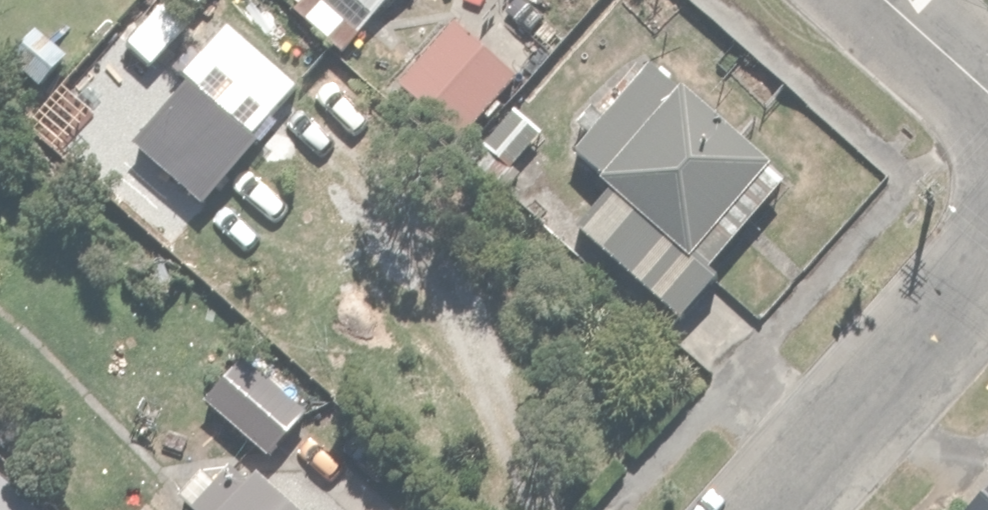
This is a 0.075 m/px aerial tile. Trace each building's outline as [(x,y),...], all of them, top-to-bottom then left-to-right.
[(376,0),(287,0),(336,44),(376,0)] [(397,79),(462,131),(513,68),(448,16),(397,79)] [(9,53),(52,91),(81,58),(38,20),(9,53)] [(665,304),(784,171),(656,58),(575,149),(611,180),(573,223),(665,304)] [(193,74),(134,140),(204,203),(264,137),(193,74)] [(663,331),(711,372),(750,326),(702,285),(663,331)] [(202,394),(264,446),(307,396),(245,343),(202,394)] [(213,509),(346,509),(269,444),(213,509)] [(955,509),(987,509),(987,464),(953,508),(955,509)] [(0,469),(0,509),(47,509),(0,469)]
